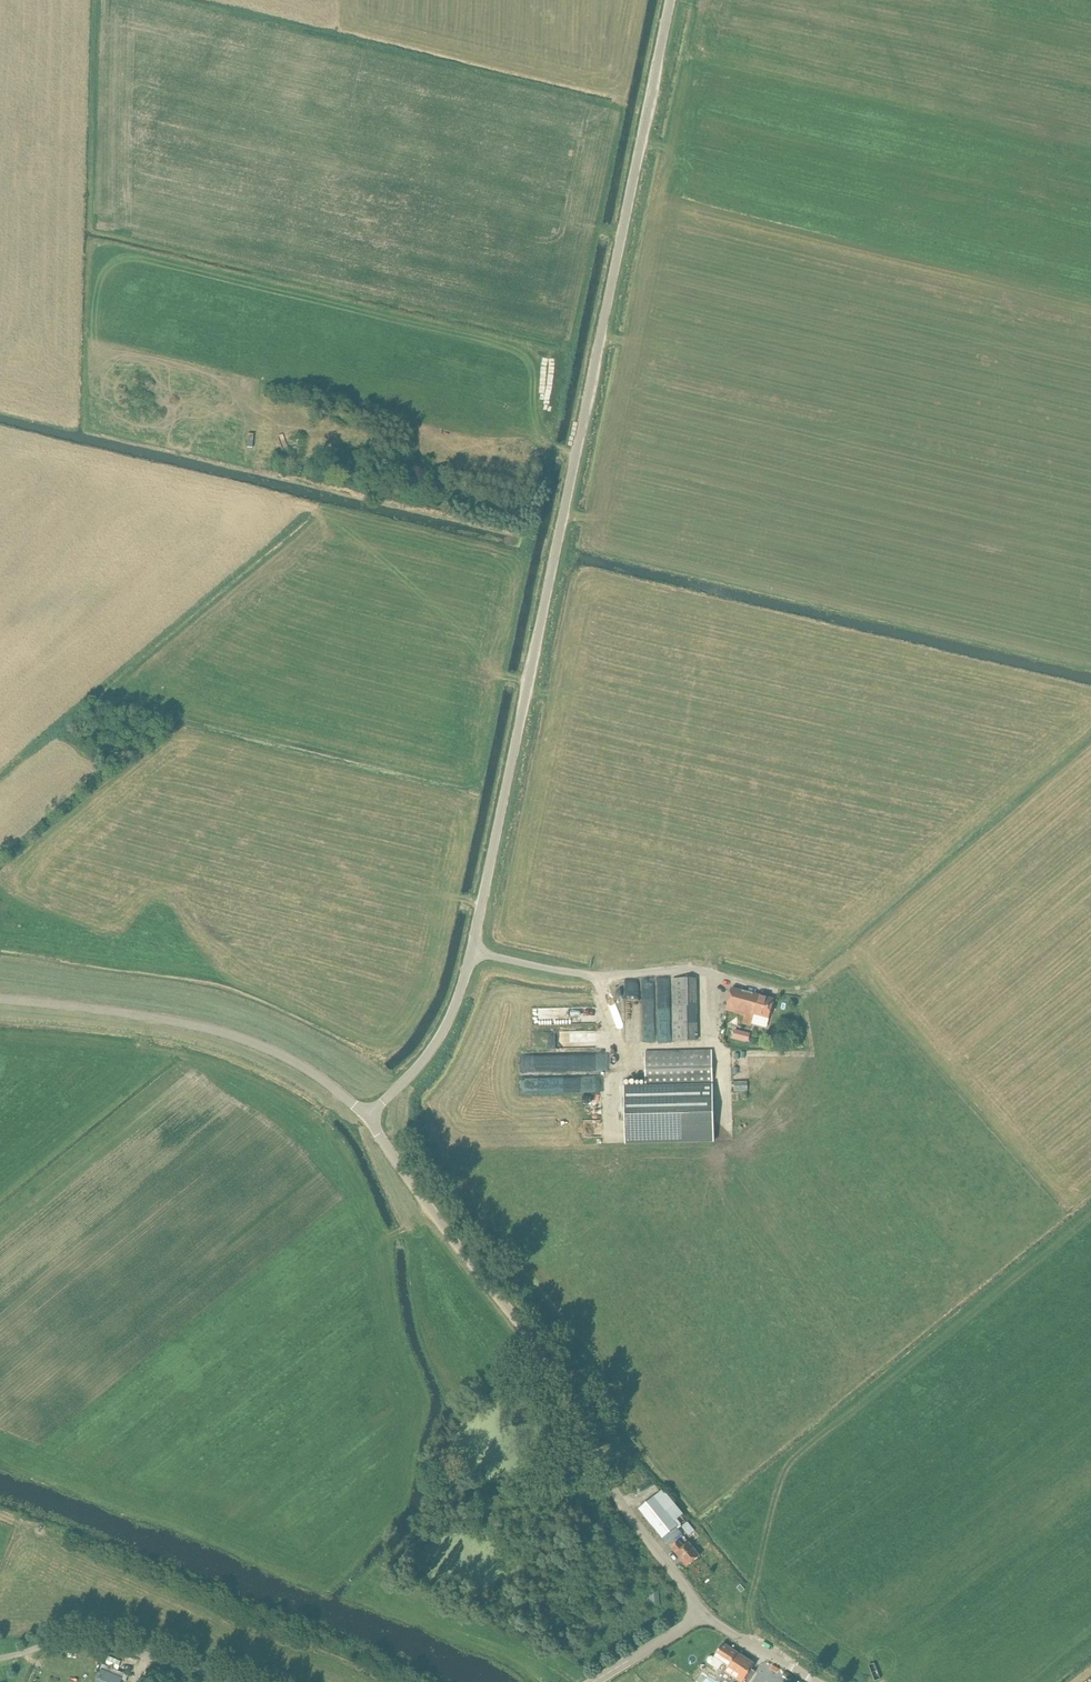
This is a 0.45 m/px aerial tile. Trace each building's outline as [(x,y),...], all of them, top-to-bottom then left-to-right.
[(296,460),(301,438),(295,437),(294,440),(291,439),(286,458),(296,460)] [(673,979),(673,990),(674,1041),(697,1040),(696,978),(673,979)] [(752,1027),(753,1021),(755,1015),(769,1019),(772,1010),(774,999),(732,988),(726,1011),(744,1016),(742,1024),(752,1027)] [(672,1040),(672,1021),(655,1021),(654,995),(644,995),(644,1040),(672,1040)] [(591,1018),(591,1008),(569,1008),(569,1012),(573,1012),(573,1018),(580,1018),(580,1017),(591,1018)] [(596,1045),(596,1030),(574,1031),(574,1046),(596,1045)] [(712,1141),(711,1093),(711,1086),(710,1051),(644,1053),(644,1087),(628,1087),(624,1087),(625,1143),(712,1141)] [(521,1075),(521,1094),(606,1093),(605,1073),(609,1073),(609,1053),(522,1055),(523,1075),(521,1075)] [(747,1081),(734,1082),(734,1091),(748,1091),(747,1081)] [(604,1437),(594,1440),(598,1453),(607,1451),(604,1437)] [(653,1497),(647,1502),(639,1509),(668,1544),(681,1533),(677,1527),(678,1526),(674,1522),(683,1514),(674,1504),(665,1511),(653,1497)] [(694,1530),(687,1522),(683,1526),(689,1534),(694,1530)] [(671,1547),(687,1567),(700,1556),(688,1541),(683,1545),(680,1540),(671,1547)] [(741,1584),(737,1587),(741,1593),(745,1589),(741,1584)] [(650,1597),(647,1599),(651,1601),(651,1602),(660,1606),(659,1591),(650,1596),(650,1597)] [(723,1644),(715,1656),(716,1656),(715,1658),(712,1656),(709,1657),(707,1659),(708,1663),(718,1670),(722,1665),(727,1668),(725,1671),(741,1681),(743,1681),(749,1674),(755,1664),(723,1644)] [(108,1656),(105,1665),(117,1670),(121,1661),(108,1656)] [(99,1674),(96,1681),(120,1681),(121,1678),(125,1680),(127,1675),(102,1664),(99,1674)]
